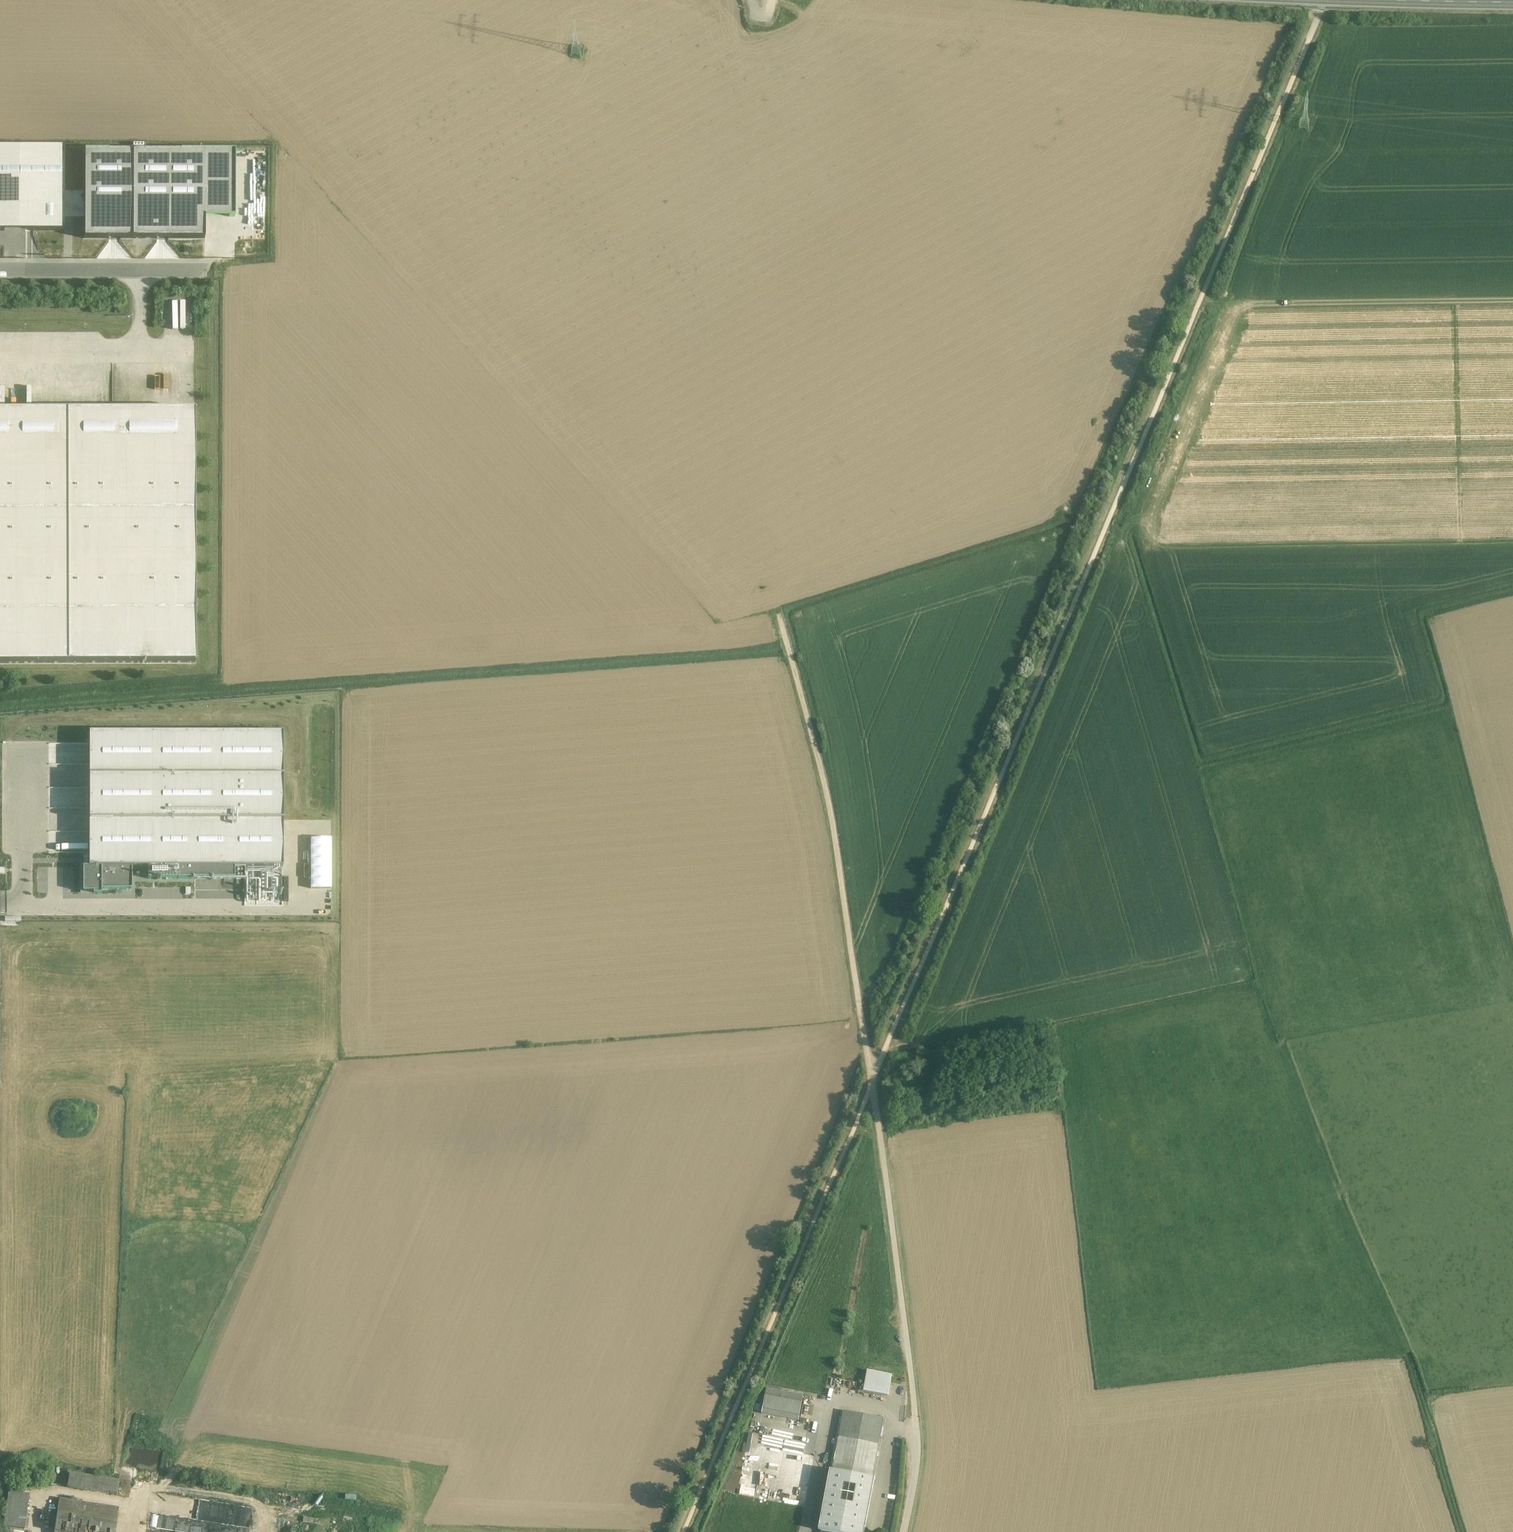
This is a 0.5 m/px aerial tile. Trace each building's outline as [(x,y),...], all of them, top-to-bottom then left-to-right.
[(0,148),(0,231),(62,231),(62,148),(0,148)] [(235,152),(85,151),(84,237),(205,238),(206,218),(234,218),(235,152)] [(0,408),(0,666),(194,665),(193,407),(0,408)] [(282,732),(89,732),(88,866),(82,866),(82,894),(100,894),(100,889),(131,889),(131,868),(148,868),(148,879),(233,879),(233,868),(282,868),(282,732)] [(218,890),(227,890),(227,881),(209,880),(209,882),(218,882),(218,890)] [(895,1377),(869,1373),(866,1393),(892,1397),(895,1377)] [(803,1419),(806,1392),(766,1386),(762,1413),(803,1419)] [(886,1419),(841,1411),(820,1531),(867,1531),(886,1419)] [(120,1491),(122,1477),(71,1472),(70,1486),(120,1491)] [(35,1492),(11,1489),(7,1527),(32,1529),(35,1492)] [(63,1495),(57,1531),(117,1531),(121,1504),(63,1495)] [(151,1516),(150,1528),(181,1530),(181,1517),(151,1516)]
